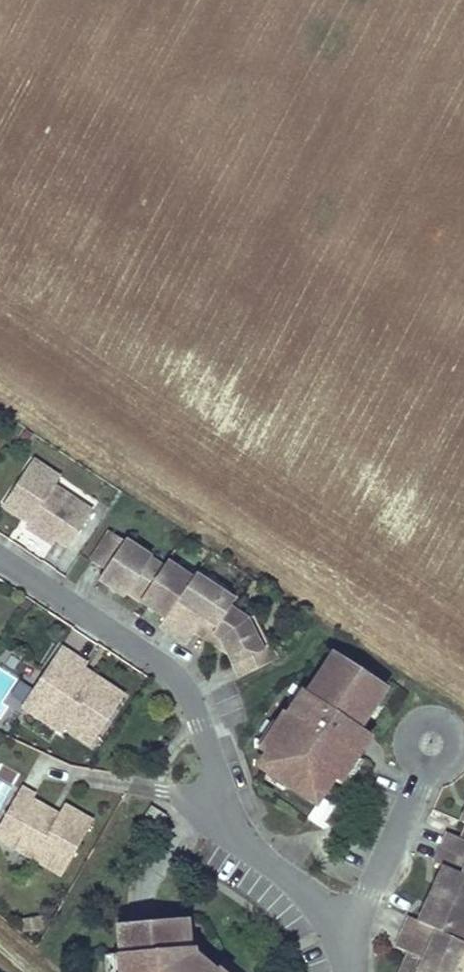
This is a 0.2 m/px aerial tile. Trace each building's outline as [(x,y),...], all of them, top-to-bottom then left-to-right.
[(61,475),(34,457),(5,500),(22,512),(26,507),(36,513),(32,519),(29,523),(55,539),(59,534),(71,542),(93,508),(83,502),(79,508),(64,499),(69,492),(55,483),(61,475)] [(83,502),(69,492),(64,499),(79,508),(83,502)] [(26,507),(22,512),(32,519),(36,513),(26,507)] [(153,554),(114,528),(92,560),(105,569),(100,577),(126,594),(129,590),(141,598),(159,572),(147,563),(153,554)] [(165,562),(153,554),(147,563),(159,572),(165,562)] [(194,575),(168,558),(165,562),(159,572),(141,598),(167,615),(161,624),(174,633),(191,607),(178,599),(194,575)] [(236,597),(197,571),(194,575),(178,599),(191,607),(174,633),(188,642),(197,630),(202,622),(214,630),(231,604),(236,597)] [(244,613),(231,604),(214,630),(213,631),(227,640),(225,642),(229,651),(242,677),(277,660),(269,645),(262,648),(244,613)] [(252,610),(244,613),(262,648),(269,645),(252,610)] [(202,622),(197,630),(209,638),(213,631),(214,630),(202,622)] [(213,631),(209,638),(229,651),(225,642),(227,640),(213,631)] [(87,663),(61,646),(23,703),(63,730),(66,725),(92,743),(124,695),(97,676),(84,695),(72,686),(87,663)] [(383,687),(339,658),(330,671),(319,688),(313,697),(301,689),(286,713),(283,711),(264,739),(275,747),(263,766),(280,778),(279,780),(312,803),(329,778),(336,782),(353,756),(347,752),(351,747),(348,738),(383,687)] [(319,688),(330,671),(323,666),(312,683),(319,688)] [(97,676),(84,668),(72,686),(84,695),(97,676)] [(373,740),(356,728),(348,738),(351,747),(347,752),(353,756),(336,782),(342,786),(373,740)] [(275,747),(264,739),(258,747),(270,755),(275,747)] [(20,787),(0,821),(0,824),(12,831),(16,846),(62,872),(92,820),(66,805),(56,822),(44,815),(42,805),(32,799),(34,795),(20,787)] [(60,815),(42,805),(44,815),(56,822),(60,815)] [(167,816),(151,805),(145,814),(161,825),(167,816)] [(0,824),(0,837),(16,846),(12,831),(0,824)] [(462,839),(449,832),(442,847),(463,857),(463,839),(462,839)] [(442,847),(435,863),(444,867),(432,894),(463,909),(463,875),(463,874),(463,873),(463,857),(442,847)] [(432,894),(419,921),(410,917),(403,932),(431,944),(437,930),(460,941),(463,933),(463,909),(432,894)] [(118,926),(121,955),(122,971),(121,971),(202,971),(187,958),(186,950),(191,949),(189,920),(118,926)] [(437,930),(431,944),(403,932),(397,946),(410,953),(418,957),(414,967),(419,969),(418,971),(451,971),(463,944),(463,942),(460,941),(437,930)] [(418,957),(410,953),(405,963),(414,967),(418,957)] [(104,956),(106,971),(121,971),(122,971),(121,955),(104,956)] [(405,963),(401,971),(418,971),(419,969),(414,967),(405,963)]
